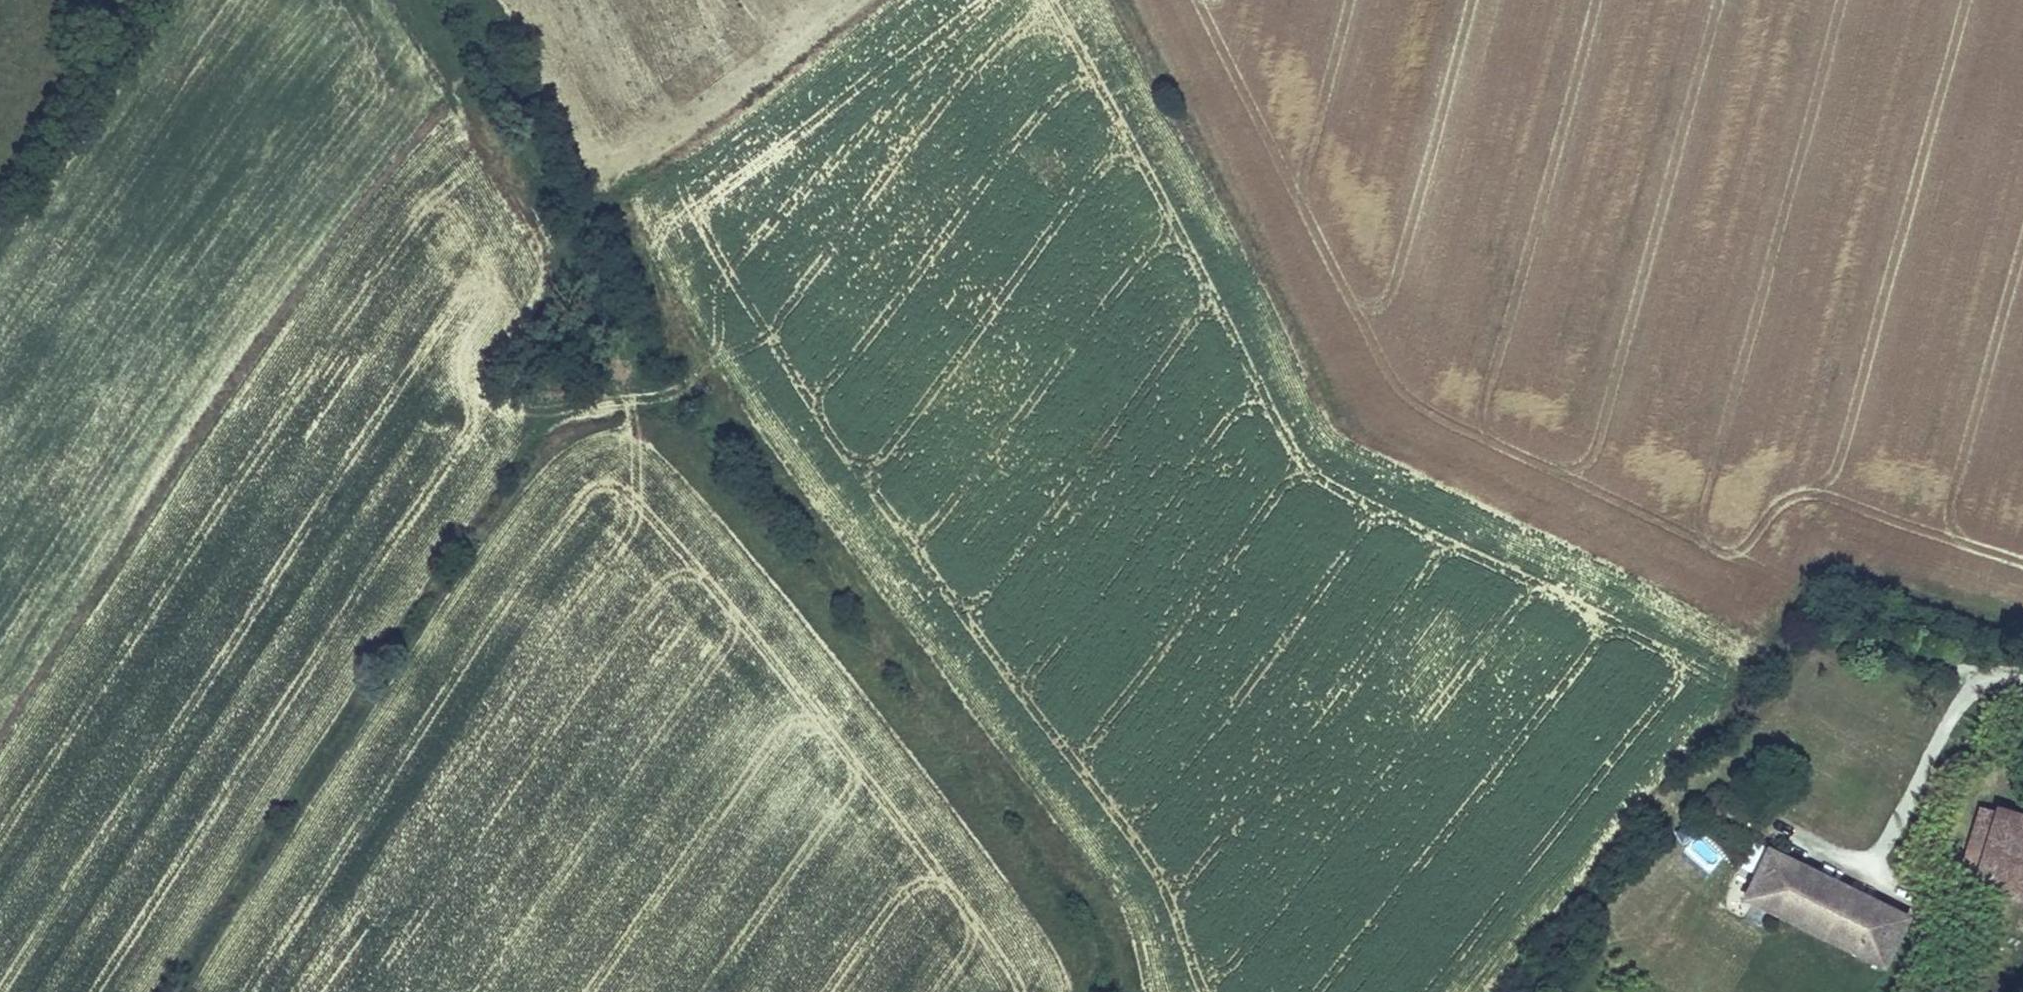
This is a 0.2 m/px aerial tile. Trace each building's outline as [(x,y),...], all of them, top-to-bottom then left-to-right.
[(2010,806),(2003,831),(1988,881),(2022,891),(2022,810),(2010,806)] [(1965,874),(1988,881),(2003,831),(1980,824),(1965,874)] [(1771,906),(1796,855),(1770,843),(1744,894),(1771,906)] [(1771,906),(1853,944),(1878,893),(1797,855),(1771,906)] [(1924,946),(1933,926),(1908,915),(1911,908),(1878,893),(1853,944),(1890,962),(1901,936),(1924,946)]
